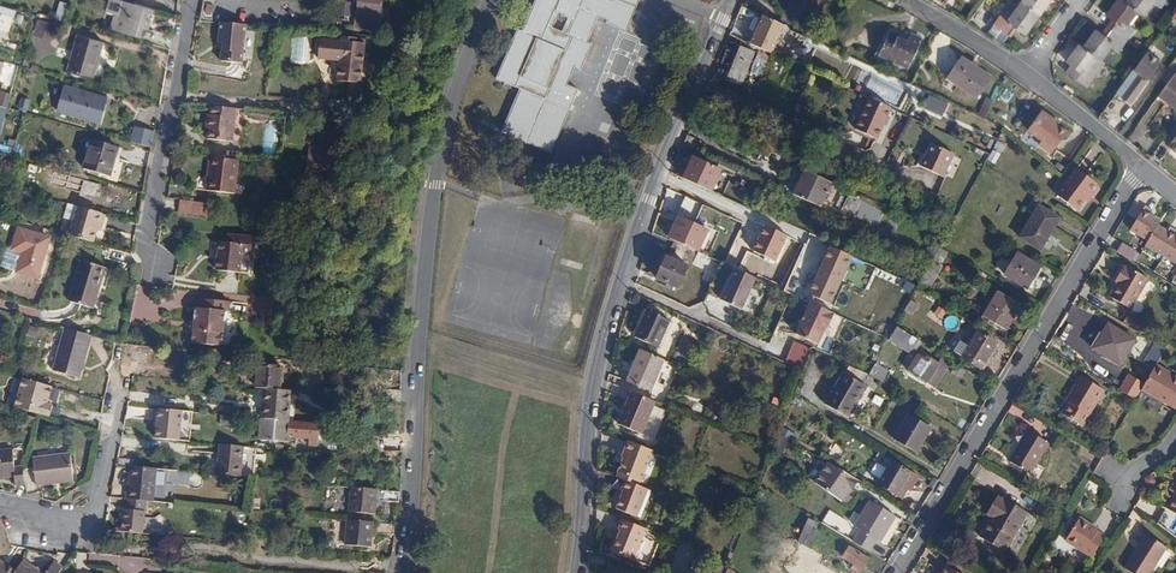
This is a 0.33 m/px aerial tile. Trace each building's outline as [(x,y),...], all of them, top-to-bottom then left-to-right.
[(151,8),(122,0),(117,15),(113,14),(108,30),(138,37),(141,26),(143,23),(147,24),(151,8)] [(354,15),(376,18),(378,9),(381,10),(383,0),(356,0),(354,15)] [(498,78),(522,88),(503,131),(551,152),(580,88),(569,83),(576,66),(584,69),(595,44),(588,41),(600,14),(610,19),(610,22),(629,30),(642,0),(536,0),(525,27),(521,25),(513,42),(498,78)] [(786,12),(797,18),(810,23),(821,0),(791,0),(786,12)] [(1019,1),(1037,14),(1047,0),(1020,0),(1019,1)] [(1124,37),(1132,25),(1126,20),(1134,9),(1123,1),(1121,0),(1112,0),(1103,12),(1107,15),(1113,19),(1108,26),(1114,30),(1124,37)] [(1134,9),(1141,14),(1151,1),(1159,6),(1163,0),(1124,0),(1123,1),(1134,9)] [(1037,14),(1019,1),(1008,16),(1001,11),(991,24),(1006,35),(1012,27),(1022,34),(1037,14)] [(786,12),(780,25),(786,28),(792,30),(793,29),(797,18),(786,12)] [(376,18),(354,15),(352,28),(374,33),(376,18)] [(1107,15),(1102,22),(1108,26),(1113,19),(1107,15)] [(780,25),(765,18),(760,29),(761,29),(759,34),(758,33),(753,45),(774,55),(786,28),(780,25)] [(35,35),(53,39),(57,24),(39,20),(35,35)] [(245,24),(219,22),(217,42),(221,42),(219,61),(241,63),(245,24)] [(1108,26),(1102,22),(1097,30),(1103,34),(1106,30),(1108,26)] [(1093,27),(1079,44),(1098,57),(1107,45),(1115,50),(1124,37),(1114,30),(1113,32),(1106,30),(1103,34),(1097,30),(1093,27)] [(890,32),(879,55),(909,68),(923,39),(912,34),(909,40),(890,32)] [(76,33),(66,68),(90,75),(100,40),(76,33)] [(319,39),(317,58),(338,61),(335,83),(348,84),(345,99),(358,100),(364,43),(355,42),(355,38),(340,36),(340,41),(319,39)] [(291,61),(304,62),(306,38),(293,38),(291,61)] [(1079,44),(1077,42),(1065,60),(1068,63),(1074,67),(1070,75),(1085,85),(1103,60),(1098,57),(1079,44)] [(726,49),(719,62),(729,67),(725,78),(738,84),(753,53),(738,46),(735,52),(726,49)] [(1146,52),(1116,93),(1130,104),(1161,62),(1146,52)] [(962,57),(948,78),(977,99),(992,78),(962,57)] [(433,70),(449,71),(453,60),(437,58),(433,70)] [(1074,67),(1068,63),(1063,70),(1070,75),(1074,67)] [(1158,95),(1175,108),(1175,76),(1173,74),(1158,95)] [(47,81),(40,106),(84,118),(91,93),(47,81)] [(986,97),(979,116),(986,119),(994,100),(986,97)] [(890,108),(868,98),(857,125),(878,135),(890,108)] [(233,142),(235,108),(208,105),(204,139),(233,142)] [(1040,110),(1027,130),(1040,140),(1037,144),(1050,153),(1066,130),(1053,121),(1052,119),(1040,110)] [(132,125),(127,142),(137,145),(142,128),(132,125)] [(878,135),(857,125),(855,129),(876,139),(878,135)] [(148,148),(152,130),(142,128),(137,145),(148,148)] [(1175,150),(1175,133),(1168,144),(1175,150)] [(686,134),(682,145),(698,152),(702,141),(686,134)] [(92,137),(84,165),(108,173),(116,144),(92,137)] [(931,143),(924,156),(948,167),(954,154),(931,143)] [(308,152),(307,164),(331,166),(332,154),(308,152)] [(948,167),(924,156),(920,166),(943,177),(948,167)] [(239,160),(210,157),(207,191),(235,194),(239,160)] [(692,157),(683,178),(709,190),(718,170),(692,157)] [(1076,167),(1072,172),(1099,187),(1099,186),(1096,184),(1096,182),(1076,167)] [(824,207),(836,183),(810,170),(798,194),(824,207)] [(52,171),(48,183),(92,196),(96,184),(52,171)] [(1099,187),(1072,172),(1057,193),(1078,210),(1085,201),(1088,202),(1099,187)] [(665,185),(661,197),(680,204),(683,193),(665,185)] [(210,203),(179,200),(178,215),(209,219),(210,203)] [(74,206),(66,234),(90,241),(94,230),(95,226),(98,227),(102,215),(99,214),(99,213),(74,206)] [(1037,206),(1020,237),(1042,250),(1059,219),(1037,206)] [(897,210),(891,207),(888,216),(893,218),(896,213),(897,210)] [(1162,222),(1143,210),(1130,231),(1148,242),(1160,224),(1162,222)] [(741,216),(736,227),(754,235),(759,221),(750,217),(749,220),(741,216)] [(679,218),(670,238),(699,252),(708,232),(700,228),(679,218)] [(1148,242),(1146,246),(1175,264),(1175,233),(1160,224),(1148,242)] [(19,227),(13,249),(24,252),(18,274),(41,280),(53,236),(19,227)] [(711,246),(708,253),(717,257),(720,250),(718,249),(725,233),(716,229),(709,244),(711,246)] [(252,236),(226,235),(225,243),(217,242),(216,271),(242,272),(242,256),(251,256),(252,236)] [(1121,244),(1117,251),(1132,259),(1136,251),(1121,244)] [(833,304),(854,256),(832,246),(810,293),(833,304)] [(15,271),(21,254),(8,250),(2,267),(15,271)] [(1017,253),(1005,274),(1027,287),(1039,266),(1017,253)] [(667,257),(658,279),(678,289),(688,267),(667,257)] [(82,260),(70,301),(93,307),(104,266),(82,260)] [(930,263),(919,288),(929,292),(940,267),(930,263)] [(1119,279),(1118,281),(1116,284),(1109,296),(1129,307),(1147,277),(1127,266),(1126,267),(1123,266),(1117,277),(1119,279)] [(755,278),(734,268),(720,300),(740,309),(755,278)] [(998,291),(996,295),(1018,308),(1020,304),(998,291)] [(1018,308),(996,295),(983,317),(1004,330),(1018,308)] [(195,308),(193,344),(221,346),(224,313),(229,313),(230,304),(198,301),(197,308),(195,308)] [(910,302),(898,324),(908,330),(911,326),(906,323),(911,314),(913,315),(919,306),(910,302)] [(833,314),(810,303),(796,335),(816,344),(824,327),(826,327),(833,314)] [(648,309),(636,338),(659,348),(671,320),(648,309)] [(1108,324),(1093,349),(1121,365),(1135,339),(1108,324)] [(89,334),(63,326),(51,369),(77,376),(89,334)] [(915,337),(898,327),(893,335),(899,339),(904,342),(910,345),(915,337)] [(960,341),(953,352),(980,367),(995,342),(977,332),(969,346),(960,341)] [(1159,356),(1164,348),(1153,342),(1149,350),(1159,356)] [(666,361),(642,350),(628,382),(652,392),(666,361)] [(918,355),(909,370),(928,382),(937,367),(918,355)] [(1141,387),(1175,406),(1175,404),(1175,376),(1166,371),(1167,367),(1156,361),(1141,387)] [(873,363),(867,374),(882,383),(888,373),(873,363)] [(256,387),(265,388),(281,390),(283,367),(258,365),(256,387)] [(842,373),(823,404),(846,417),(864,387),(842,373)] [(1079,374),(1057,411),(1080,424),(1102,387),(1079,374)] [(57,388),(35,382),(27,410),(37,413),(49,417),(57,388)] [(265,388),(262,418),(290,421),(293,391),(281,390),(265,388)] [(653,401),(630,391),(623,409),(625,410),(619,425),(639,433),(653,401)] [(148,417),(148,409),(133,410),(133,418),(148,417)] [(179,442),(180,411),(154,409),(153,441),(179,442)] [(906,414),(891,438),(914,452),(928,427),(906,414)] [(290,421),(262,418),(261,444),(288,447),(290,421)] [(1026,428),(1007,458),(1028,471),(1046,440),(1026,428)] [(654,451),(629,441),(625,450),(627,451),(625,457),(619,472),(642,481),(654,451)] [(243,446),(219,444),(216,474),(240,476),(243,446)] [(14,476),(15,485),(24,484),(22,466),(13,466),(10,449),(0,450),(0,477),(14,476)] [(69,453),(31,457),(35,484),(53,482),(53,480),(73,477),(69,453)] [(890,460),(876,483),(895,494),(909,471),(890,460)] [(827,462),(814,481),(841,500),(855,479),(827,462)] [(153,468),(128,465),(126,487),(124,488),(123,499),(126,500),(143,501),(150,501),(153,468)] [(619,472),(617,476),(626,480),(641,485),(642,481),(619,472)] [(637,517),(649,489),(641,485),(626,480),(622,490),(624,491),(616,508),(637,517)] [(372,489),(346,486),(344,511),(370,513),(372,489)] [(395,491),(378,490),(377,500),(394,501),(395,491)] [(997,494),(989,507),(994,510),(991,515),(980,535),(1005,550),(1027,511),(997,494)] [(1166,510),(1175,517),(1175,494),(1166,510)] [(859,528),(852,541),(867,550),(875,537),(879,540),(894,515),(869,499),(854,525),(859,528)] [(122,510),(120,533),(141,534),(143,501),(126,500),(125,511),(122,510)] [(808,545),(817,521),(807,517),(798,542),(808,545)] [(1078,517),(1064,540),(1091,556),(1103,535),(1096,531),(1097,528),(1078,517)] [(645,529),(623,519),(619,530),(621,531),(618,539),(612,551),(633,559),(645,529)] [(367,522),(342,520),(341,545),(365,548),(367,522)] [(621,531),(619,530),(614,528),(611,536),(618,539),(621,531)] [(1128,571),(1131,572),(1156,572),(1171,550),(1149,537),(1128,571)] [(849,547),(843,557),(854,563),(851,568),(859,572),(867,559),(849,547)] [(12,572),(43,572),(21,559),(14,570),(12,572)] [(14,570),(0,561),(0,572),(12,572),(14,570)] [(47,572),(58,572),(62,567),(55,562),(47,572)] [(727,568),(719,565),(715,572),(726,572),(727,568)] [(939,572),(957,572),(944,565),(939,572)]
